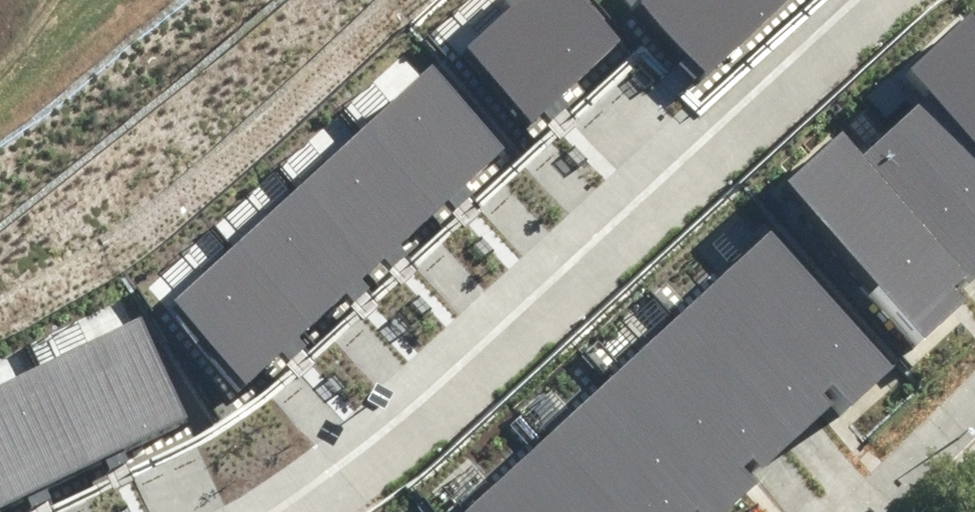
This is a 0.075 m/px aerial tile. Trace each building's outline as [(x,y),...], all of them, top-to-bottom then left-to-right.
[(612,63),(558,0),(523,0),(452,61),(522,141),(612,63)] [(691,99),(782,10),(772,0),(636,0),(614,21),(691,99)] [(852,140),(974,277),(974,115),(933,68),(852,140)] [(421,81),(359,142),(434,218),(496,157),(421,81)] [(852,140),(762,219),(902,375),(974,310),(974,277),(852,140)] [(359,142),(296,203),(371,279),(434,218),(359,142)] [(296,203),(234,264),(309,340),(371,279),(296,203)] [(749,254),(666,333),(792,466),(875,388),(749,254)] [(234,264),(172,325),(247,401),(309,340),(234,264)] [(792,466),(666,333),(604,391),(719,511),(743,511),(792,466)] [(135,337),(45,381),(92,478),(182,434),(135,337)] [(92,478),(45,381),(0,402),(0,484),(13,511),(20,511),(92,478)] [(604,391),(540,451),(598,511),(719,511),(604,391)] [(540,451),(475,511),(598,511),(540,451)] [(0,484),(0,511),(13,511),(0,484)]
